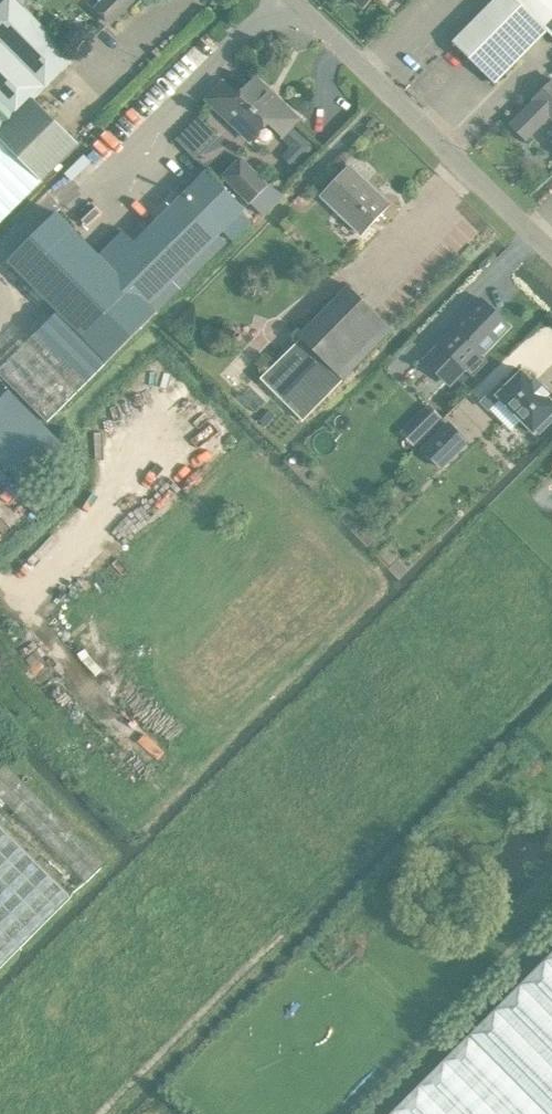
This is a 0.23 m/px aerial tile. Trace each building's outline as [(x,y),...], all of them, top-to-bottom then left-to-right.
[(78,144),(34,100),(75,59),(16,0),(5,0),(0,5),(0,223),(78,144)] [(134,0),(105,0),(96,9),(110,23),(134,0)] [(547,31),(551,35),(551,0),(495,0),(453,43),(494,84),(547,31)] [(220,86),(207,101),(210,105),(248,139),(265,121),(284,138),(294,126),(301,119),(255,77),(238,96),(223,82),(220,86)] [(534,99),(536,101),(511,125),(525,140),(550,115),(551,117),(551,82),(534,99)] [(175,139),(195,160),(219,137),(198,116),(175,139)] [(224,176),(250,204),(268,186),(242,158),(224,176)] [(363,235),(390,206),(351,168),(323,197),(363,235)] [(247,208),(208,171),(135,244),(142,252),(119,275),(57,214),(8,262),(58,312),(0,370),(0,376),(47,423),(108,362),(156,314),(148,305),(247,208)] [(343,380),(393,330),(348,285),(299,335),(301,337),(261,378),(302,420),(343,380)] [(439,344),(424,360),(451,386),(466,370),(473,377),(489,362),(482,355),(510,326),(482,299),(438,343),(439,344)] [(481,402),(489,409),(510,430),(521,420),(533,433),(537,429),(540,433),(551,421),(551,418),(550,416),(551,415),(551,401),(547,396),(549,395),(535,381),(533,383),(522,371),(504,389),(500,384),(481,402)] [(429,406),(420,415),(432,427),(441,418),(429,406)] [(448,423),(422,449),(442,468),(467,443),(448,423)] [(70,896),(104,862),(0,758),(0,826),(70,896)] [(70,896),(0,826),(0,967),(70,896)] [(469,1035),(477,1043),(527,1093),(548,1113),(551,1113),(551,953),(469,1035)] [(527,1093),(477,1043),(469,1035),(462,1043),(411,1093),(391,1113),(548,1113),(527,1093)]
